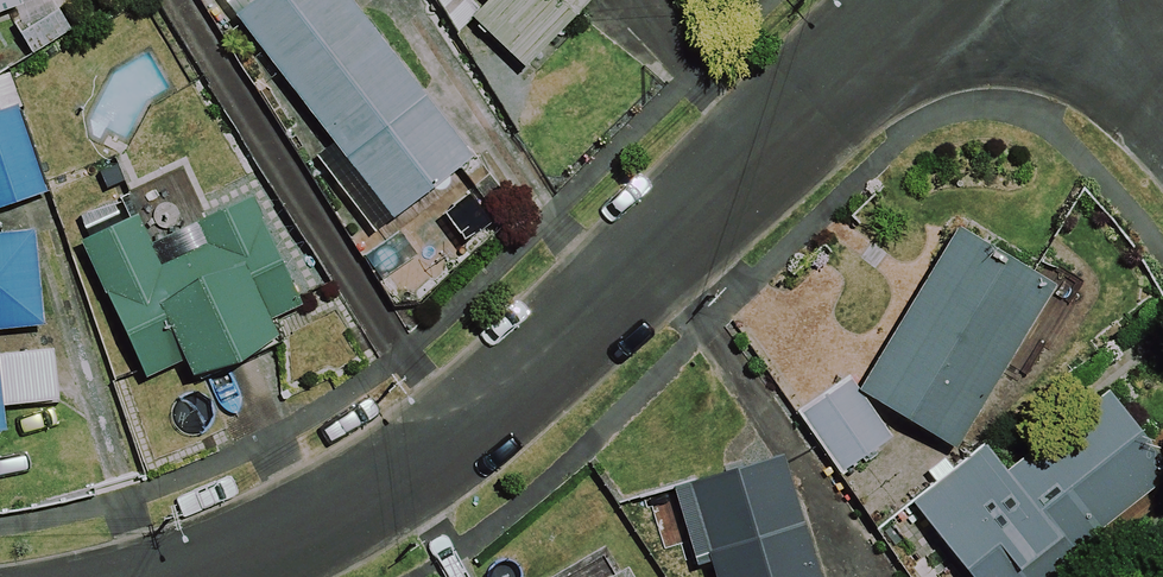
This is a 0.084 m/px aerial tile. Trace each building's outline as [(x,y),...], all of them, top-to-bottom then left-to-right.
[(21,65),(73,44),(55,0),(0,0),(0,15),(21,65)] [(199,11),(225,44),(239,33),(396,218),(476,150),(349,0),(212,0),(199,11)] [(468,26),(520,72),(584,0),(491,0),(468,26)] [(0,121),(0,210),(41,196),(15,116),(0,121)] [(183,364),(189,378),(271,342),(262,322),(312,300),(267,195),(189,229),(184,218),(140,237),(131,216),(81,238),(144,382),(183,364)] [(1054,287),(958,226),(858,383),(953,444),(1054,287)] [(39,335),(35,237),(0,238),(0,336),(39,335)] [(3,442),(2,412),(53,409),(50,357),(0,359),(0,442),(3,442)] [(887,442),(843,385),(791,425),(835,482),(887,442)] [(1088,534),(1026,451),(1006,466),(986,440),(905,501),(962,576),(1060,576),(1079,563),(1069,549),(1088,534)] [(784,463),(672,494),(692,563),(709,558),(714,576),(816,576),(784,463)] [(619,571),(609,576),(595,552),(552,576),(622,576),(619,571)]
